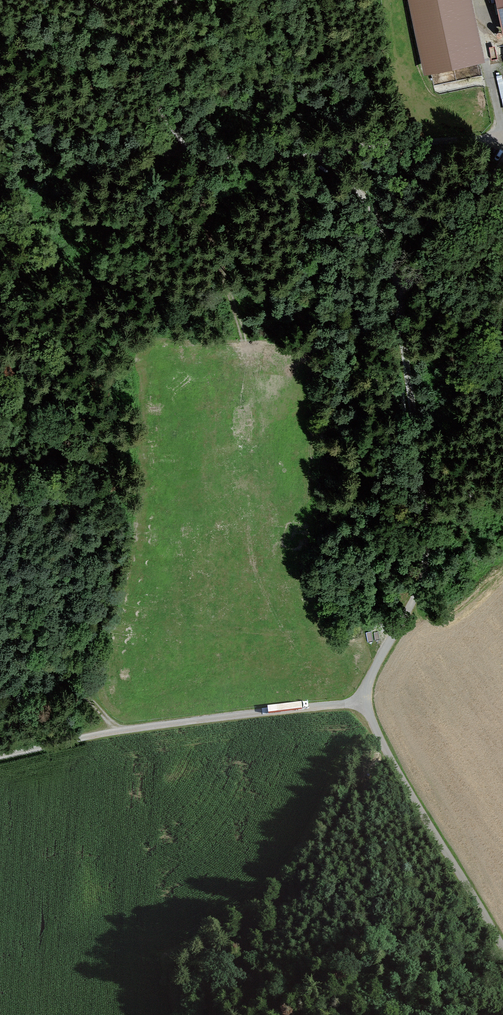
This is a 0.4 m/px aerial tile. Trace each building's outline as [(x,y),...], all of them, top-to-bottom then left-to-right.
[(425,73),(484,60),(471,0),(409,0),(425,73)]
